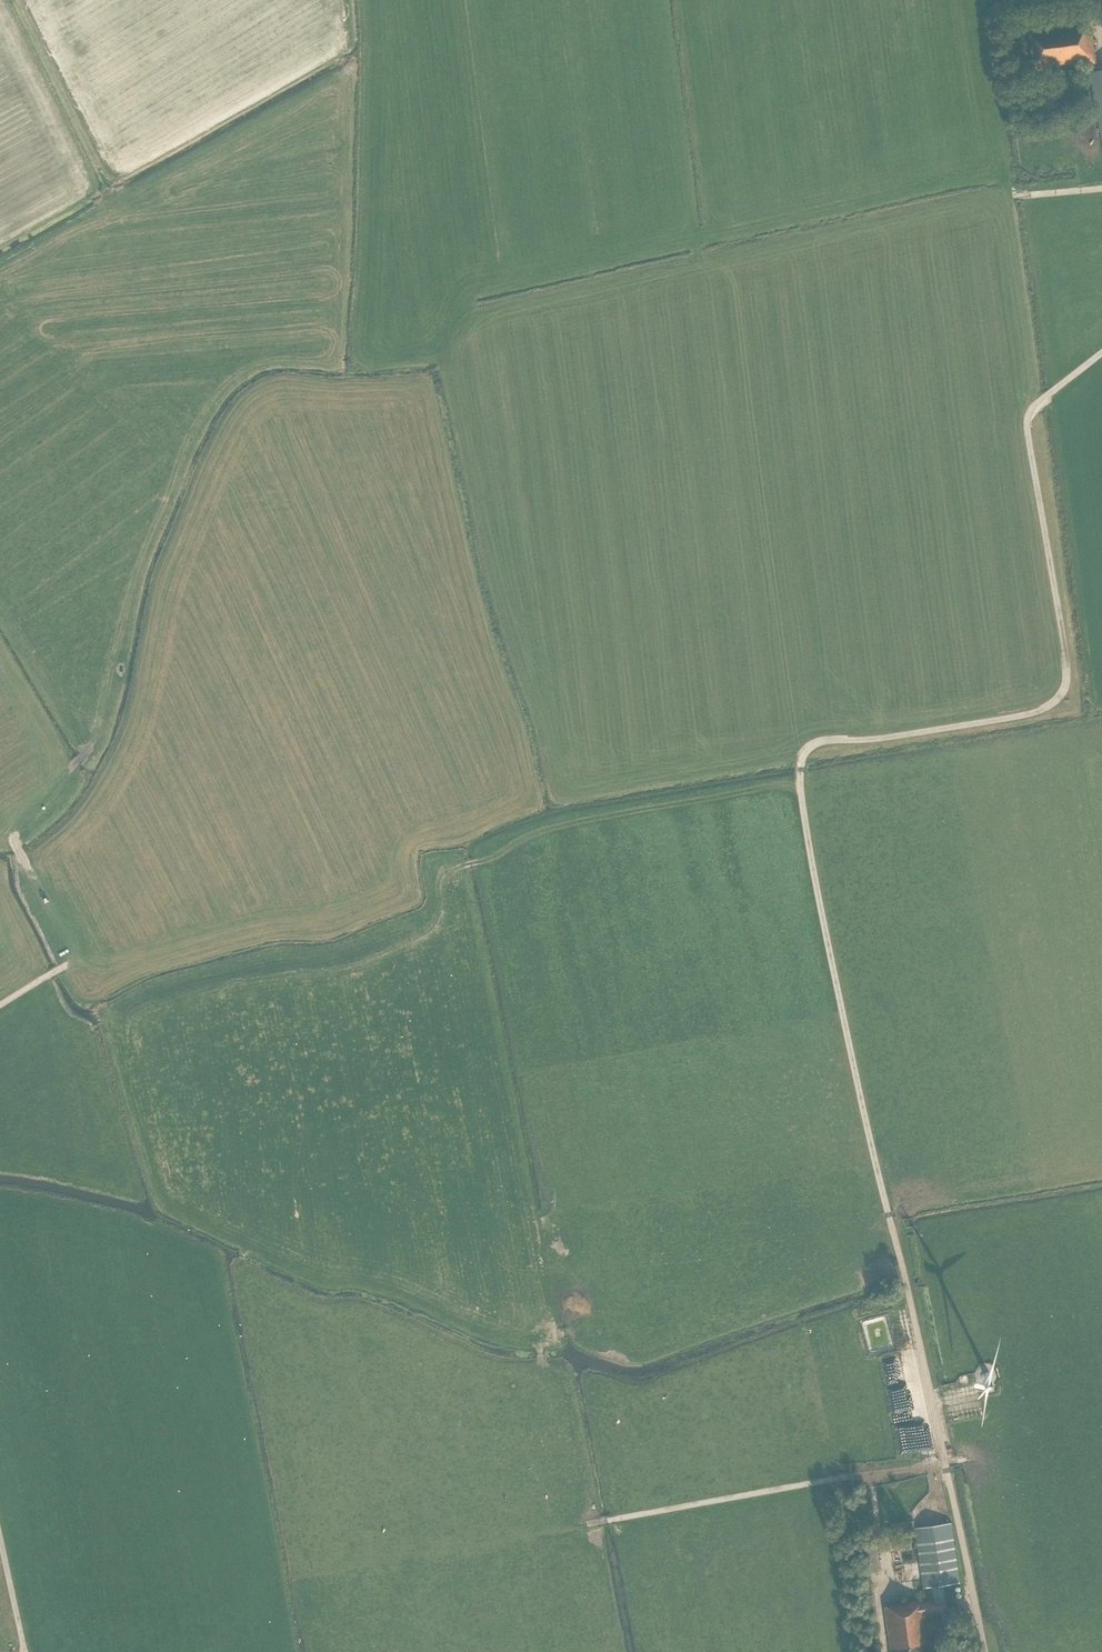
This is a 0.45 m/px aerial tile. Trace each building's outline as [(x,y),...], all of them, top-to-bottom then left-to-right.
[(1091,0),(1086,0),(1083,0),(1085,13),(1092,11),(1093,15),(1101,14),(1101,2),(1092,3),(1091,0)] [(1090,31),(1089,20),(1028,28),(1034,72),(1096,64),(1092,31),(1090,31)] [(1089,73),(1101,139),(1101,70),(1089,73)] [(945,1387),(950,1417),(984,1411),(983,1405),(974,1407),(972,1396),(981,1394),(979,1382),(945,1387)] [(928,1615),(948,1612),(948,1617),(960,1615),(959,1605),(947,1606),(946,1599),(953,1598),(951,1583),(960,1582),(951,1523),(915,1528),(925,1599),(895,1603),(896,1605),(885,1606),(891,1648),(892,1648),(893,1651),(934,1651),(928,1615)] [(900,1550),(912,1549),(911,1536),(899,1537),(900,1550)] [(949,1635),(950,1643),(961,1642),(960,1633),(949,1635)]
